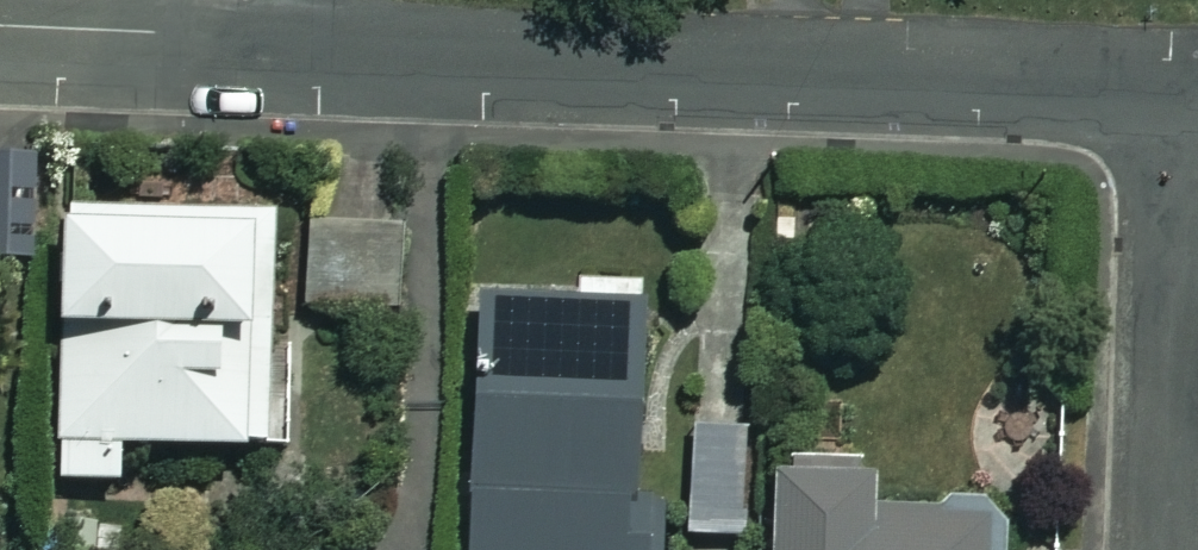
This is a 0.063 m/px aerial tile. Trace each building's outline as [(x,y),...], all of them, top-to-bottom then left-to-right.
[(0,160),(0,265),(33,265),(32,160),(0,160)] [(200,215),(199,202),(68,206),(69,231),(53,231),(60,491),(122,489),(121,464),(301,459),(294,212),(200,215)] [(582,281),(581,298),(477,296),(470,549),(649,549),(650,511),(636,511),(642,282),(582,281)] [(749,431),(688,430),(687,544),(748,544),(749,431)] [(762,480),(762,549),(998,549),(997,520),(866,520),(865,480),(762,480)]
